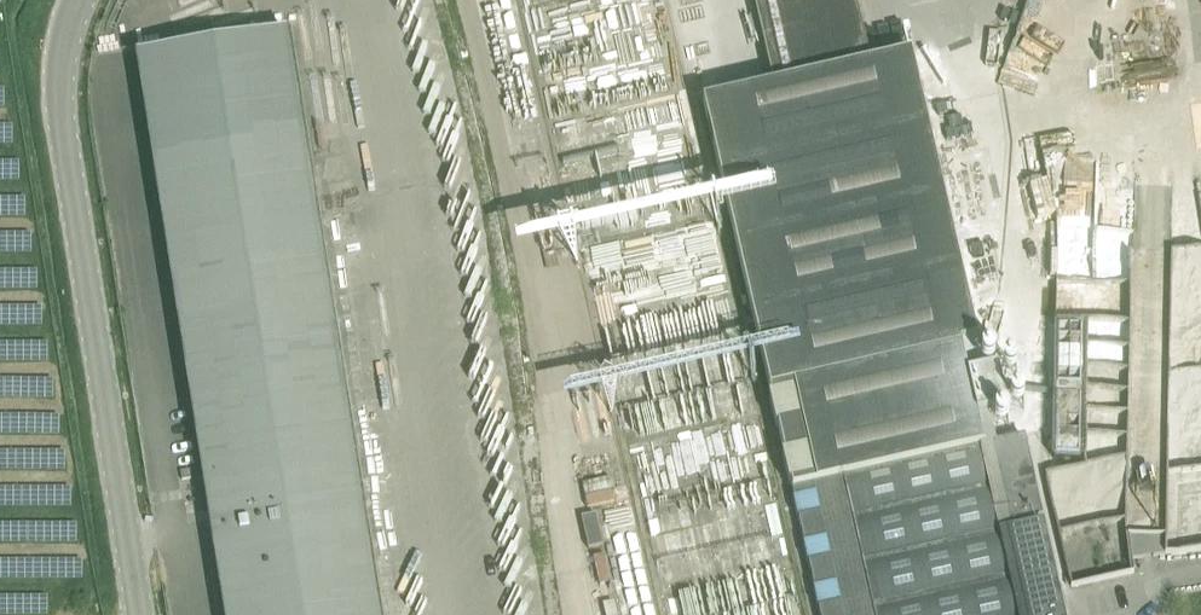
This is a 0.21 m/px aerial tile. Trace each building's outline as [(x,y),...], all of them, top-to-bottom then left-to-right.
[(1042,523),(1012,531),(1011,525),(1043,517),(1025,437),(997,444),(991,415),(1007,411),(998,371),(981,375),(974,342),(977,341),(912,56),(871,65),(856,0),(755,0),(774,87),(704,103),(772,398),(769,399),(776,427),(779,427),(785,456),(782,457),(789,485),(792,485),(821,614),(1063,614),(1042,523)] [(138,58),(226,614),(378,614),(287,34),(287,33),(285,32),(141,55),(140,55),(139,57),(138,58)] [(1055,175),(1061,175),(1059,201),(1080,203),(1081,191),(1084,192),(1088,156),(1057,153),(1055,175)] [(596,516),(582,519),(589,550),(603,547),(596,516)] [(1079,581),(1131,572),(1123,528),(1101,532),(1103,544),(1084,548),(1086,563),(1076,565),(1079,581)]
